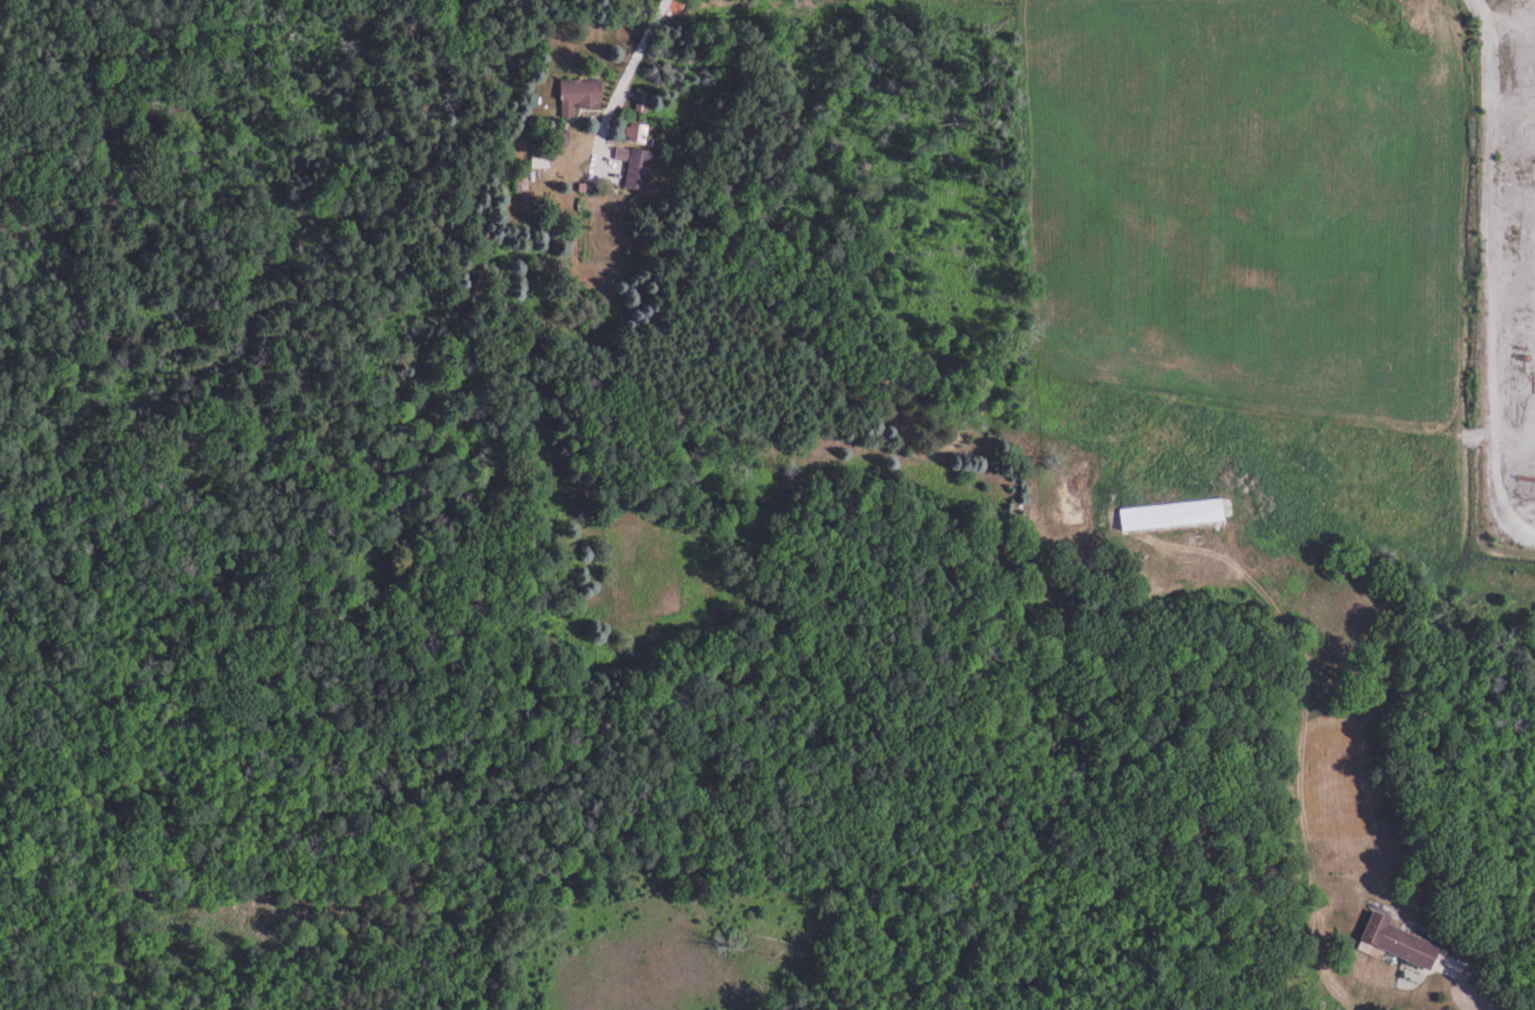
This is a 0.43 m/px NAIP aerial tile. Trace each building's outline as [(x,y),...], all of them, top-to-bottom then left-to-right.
[(603,80),(562,80),(562,119),(576,119),(576,109),(603,109),(603,80)] [(653,93),(639,92),(637,112),(651,113),(653,93)] [(626,141),(645,143),(647,125),(628,123),(626,141)] [(654,152),(618,147),(616,160),(630,162),(626,187),(649,191),(654,152)] [(1226,522),(1224,499),(1121,509),(1123,532),(1226,522)] [(1443,946),(1391,925),(1394,918),(1374,910),(1362,942),(1433,971),(1443,946)]
